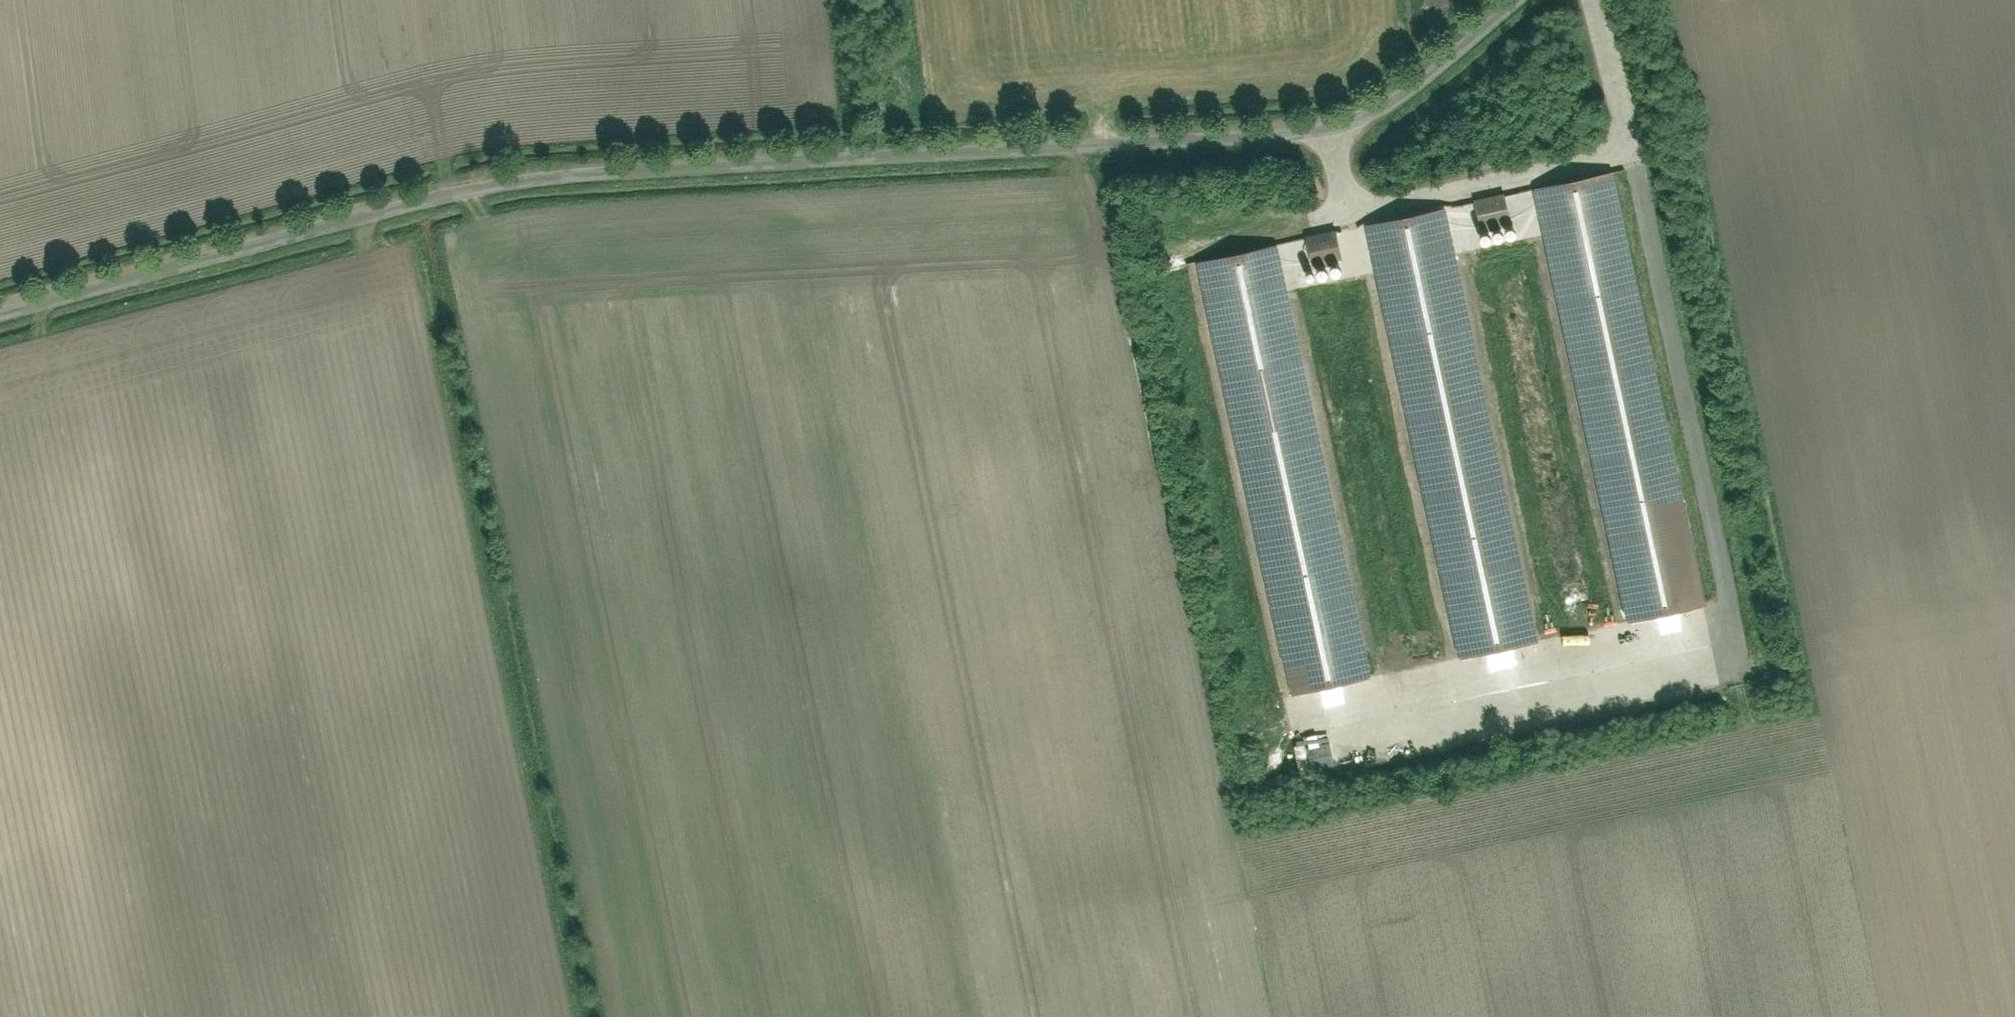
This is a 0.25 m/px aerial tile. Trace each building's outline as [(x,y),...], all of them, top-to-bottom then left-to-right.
[(1532,188),(1624,622),(1706,605),(1614,170),(1532,188)] [(1474,201),(1481,228),(1510,221),(1503,194),(1474,201)] [(1366,225),(1458,659),(1540,642),(1448,207),(1366,225)] [(1301,237),(1308,264),(1338,256),(1331,229),(1301,237)] [(1194,260),(1286,694),(1368,677),(1276,243),(1194,260)] [(1315,767),(1339,762),(1334,737),(1310,742),(1315,767)] [(1299,742),(1303,772),(1313,771),(1310,741),(1299,742)]
